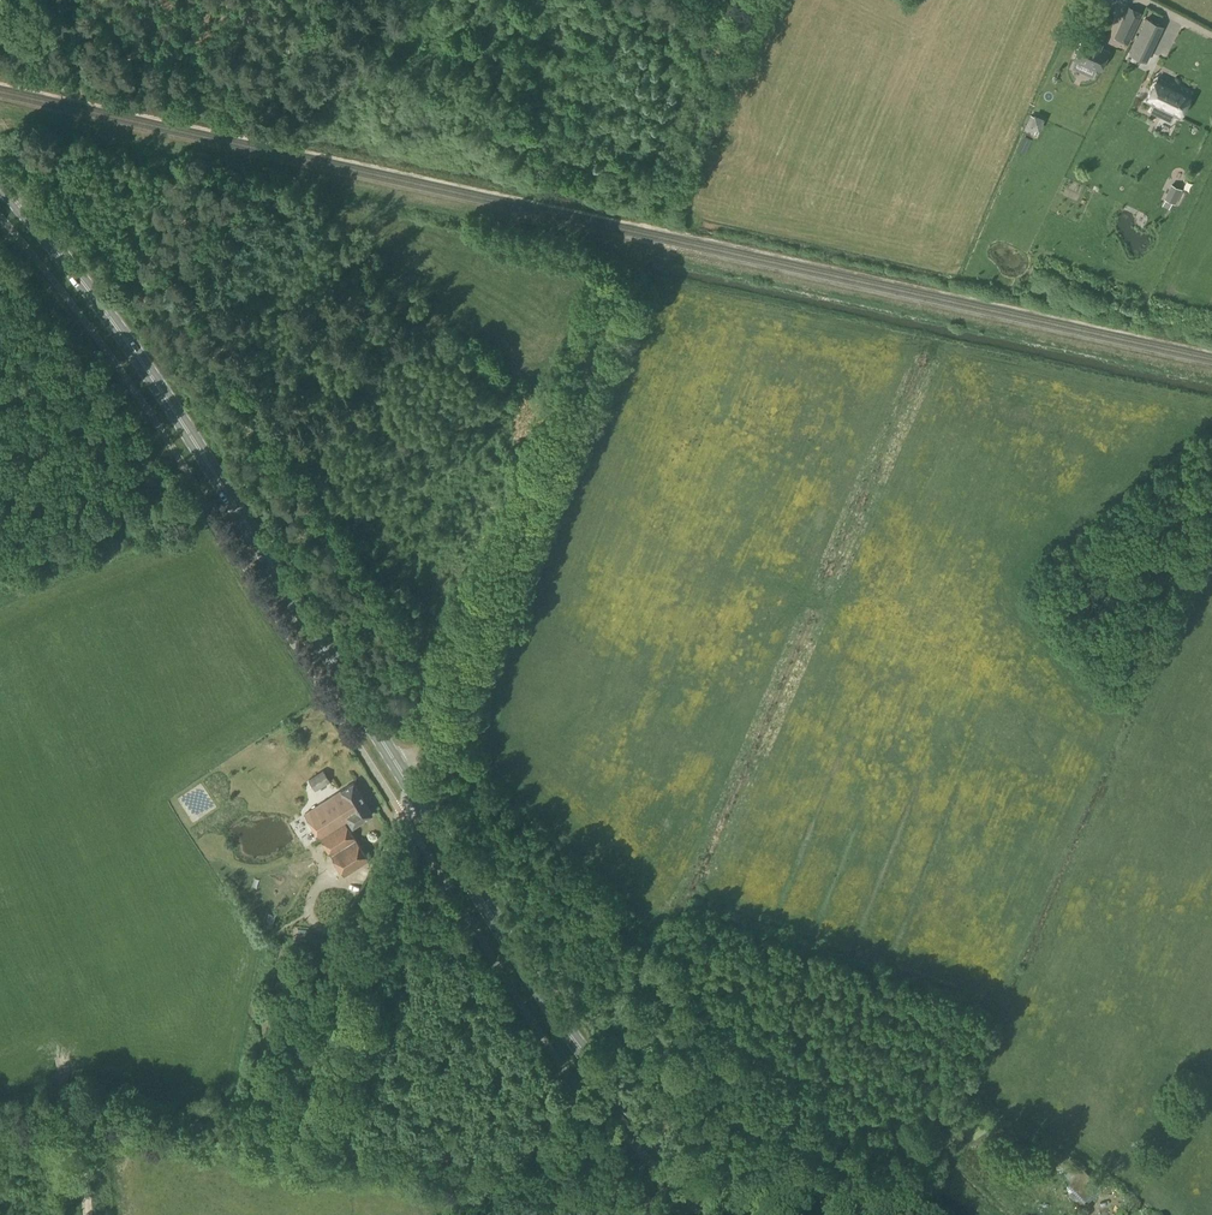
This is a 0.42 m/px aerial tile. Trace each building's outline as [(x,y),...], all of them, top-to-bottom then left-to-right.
[(1136,24),(1124,18),(1115,37),(1127,43),(1136,24)] [(1163,26),(1146,18),(1129,53),(1135,56),(1139,47),(1150,53),(1163,26)] [(1108,51),(1082,40),(1074,58),(1099,70),(1108,51)] [(1161,117),(1164,110),(1179,117),(1191,93),(1158,77),(1146,101),(1153,105),(1150,111),(1161,117)] [(1028,126),(1036,129),(1037,130),(1042,118),(1033,114),(1032,116),(1028,126)] [(1175,202),(1181,188),(1170,183),(1164,197),(1175,202)] [(474,340),(480,329),(468,322),(462,332),(474,340)] [(330,780),(323,770),(308,780),(315,790),(330,780)] [(352,827),(372,815),(354,783),(305,814),(345,876),(368,861),(344,823),(348,820),(352,827)] [(272,928),(273,921),(266,920),(264,926),(272,928)] [(307,929),(298,928),(297,935),(306,936),(307,929)] [(1087,1200),(1101,1186),(1082,1167),(1068,1182),(1087,1200)] [(1083,1208),(1087,1204),(1073,1190),(1068,1195),(1083,1208)]
